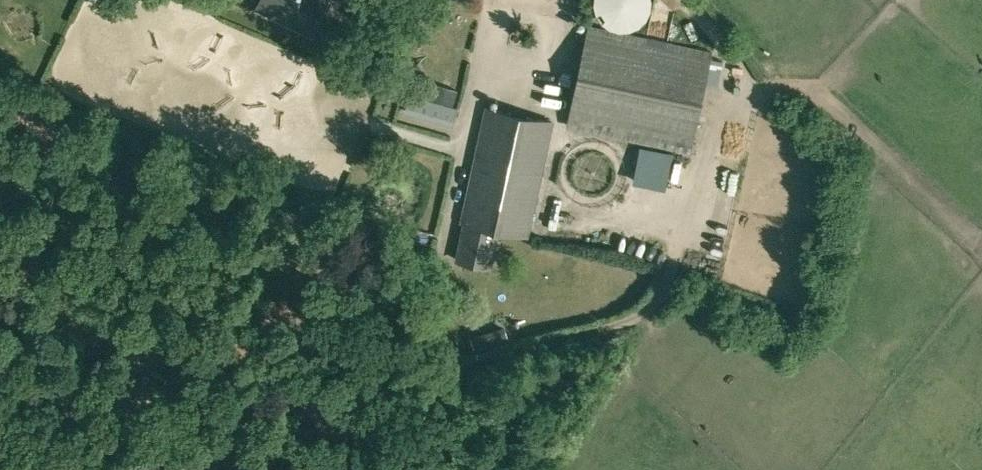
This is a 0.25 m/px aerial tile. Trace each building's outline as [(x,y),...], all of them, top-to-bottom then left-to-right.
[(327,0),(260,0),(257,7),(312,33),(327,0)] [(547,15),(554,12),(549,0),(539,0),(547,15)] [(650,0),(600,0),(600,2),(601,5),(602,9),(604,12),(606,14),(609,17),(612,19),(615,20),(618,21),(622,22),(625,22),(629,22),(632,21),(635,20),(638,18),(641,16),(644,13),(646,10),(647,7),(649,4),(649,1),(650,0)] [(590,24),(568,123),(691,149),(712,50),(590,24)] [(405,112),(453,126),(459,108),(453,107),(458,89),(435,83),(430,100),(410,94),(405,112)] [(461,220),(464,221),(456,259),(489,266),(497,228),(527,235),(552,121),(486,106),(461,220)] [(437,127),(436,137),(460,141),(462,131),(437,127)] [(690,153),(568,127),(548,219),(671,245),(690,153)]
